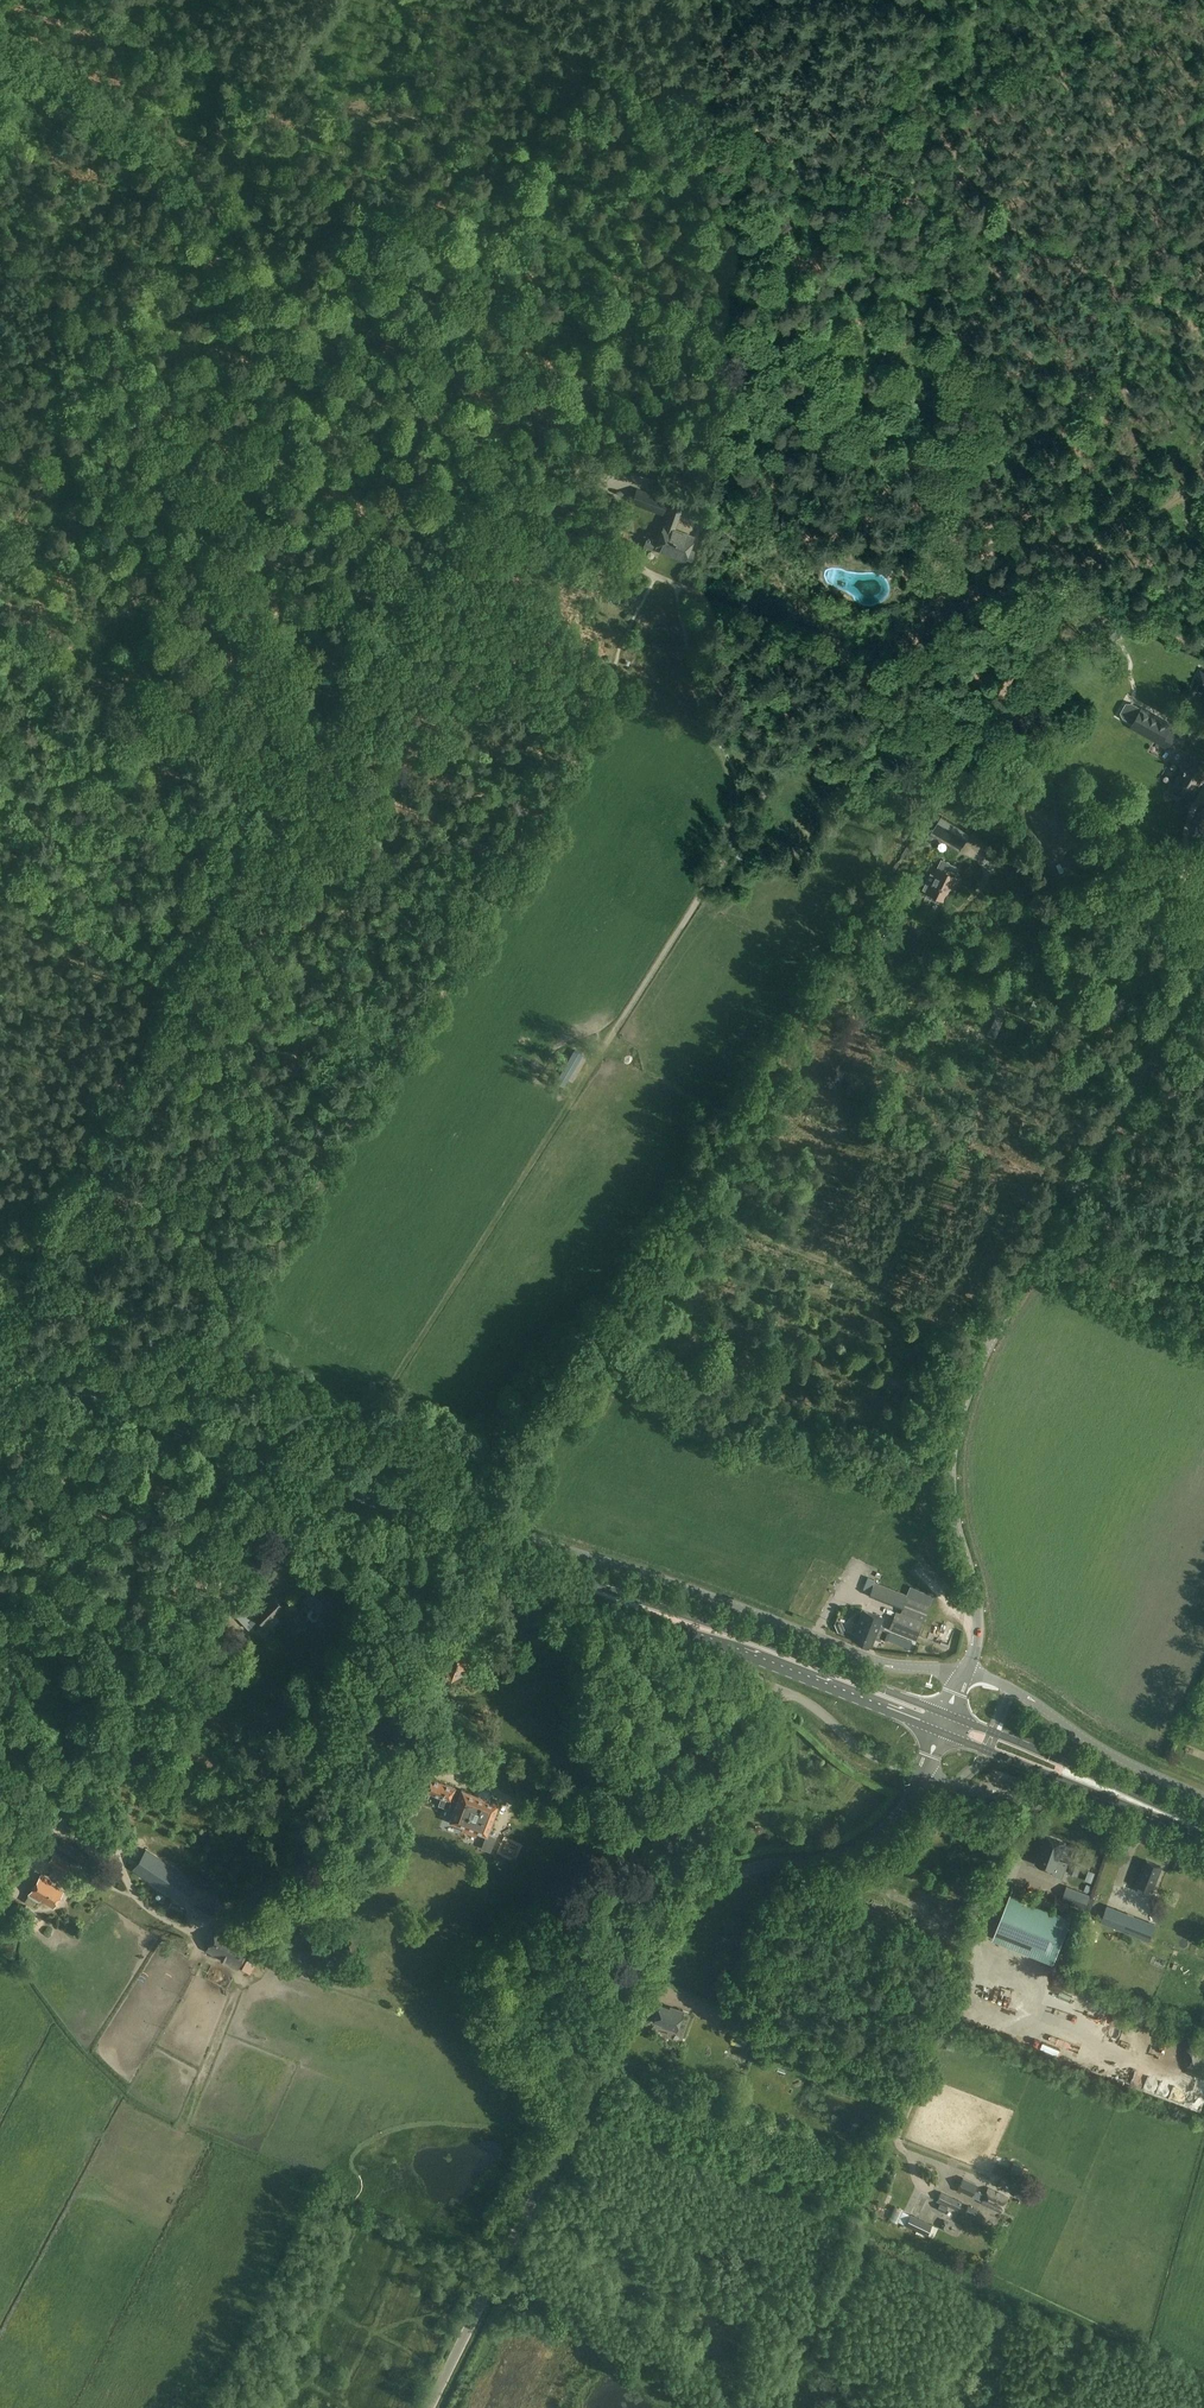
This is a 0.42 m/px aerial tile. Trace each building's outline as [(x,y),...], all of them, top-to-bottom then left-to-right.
[(619,458),(631,462),(638,437),(626,433),(619,458)] [(631,504),(662,516),(668,499),(637,488),(631,504)] [(675,529),(682,507),(671,503),(656,549),(685,559),(694,536),(675,529)] [(1104,631),(1097,637),(1107,648),(1110,645),(1107,642),(1111,638),(1114,642),(1121,636),(1110,624),(1103,630),(1104,631)] [(1192,688),(1198,691),(1200,687),(1203,689),(1203,675),(1198,673),(1192,688)] [(1173,724),(1142,707),(1130,727),(1168,749),(1177,734),(1170,730),(1173,724)] [(516,717),(506,719),(508,730),(518,727),(516,717)] [(1189,796),(1192,795),(1198,784),(1200,785),(1203,778),(1203,777),(1203,776),(1203,775),(1203,767),(1190,759),(1175,785),(1182,789),(1183,793),(1189,796)] [(933,831),(962,849),(972,834),(942,816),(933,831)] [(936,876),(928,892),(946,901),(951,891),(953,892),(960,878),(938,867),(934,875),(936,876)] [(997,1014),(988,1032),(996,1036),(1005,1019),(997,1014)] [(574,1050),(564,1067),(573,1073),(584,1056),(574,1050)] [(326,1595),(325,1596),(316,1586),(304,1598),(321,1616),(334,1603),(326,1595)] [(933,1595),(910,1586),(901,1612),(923,1621),(933,1595)] [(256,1616),(264,1624),(283,1606),(275,1598),(266,1607),(256,1616)] [(259,1619),(256,1616),(248,1608),(246,1606),(236,1616),(249,1629),(259,1619)] [(863,1610),(852,1638),(871,1646),(875,1635),(881,1637),(883,1630),(885,1626),(879,1624),(882,1617),(863,1610)] [(896,1610),(888,1629),(915,1640),(922,1621),(896,1610)] [(881,1637),(909,1648),(912,1641),(883,1630),(881,1637)] [(451,1679),(470,1668),(454,1641),(435,1653),(451,1679)] [(675,1667),(664,1663),(661,1669),(672,1673),(675,1667)] [(456,1788),(429,1777),(424,1789),(442,1795),(439,1803),(448,1807),(456,1788)] [(477,1790),(474,1795),(462,1791),(451,1821),(464,1826),(463,1830),(476,1834),(477,1831),(486,1835),(498,1804),(489,1801),(491,1795),(489,1792),(479,1788),(477,1790)] [(1064,1843),(1046,1836),(1036,1863),(1054,1869),(1052,1874),(1062,1878),(1068,1862),(1059,1859),(1064,1843)] [(482,1849),(490,1854),(495,1844),(487,1840),(482,1849)] [(501,1851),(512,1857),(518,1846),(507,1840),(501,1851)] [(54,1853),(49,1862),(66,1872),(71,1863),(54,1853)] [(132,1873),(182,1905),(195,1885),(145,1853),(132,1873)] [(1161,1866),(1146,1861),(1136,1890),(1150,1895),(1152,1890),(1161,1866)] [(51,1883),(52,1881),(42,1874),(29,1894),(40,1901),(41,1899),(54,1907),(64,1891),(51,1883)] [(1085,1911),(1091,1895),(1069,1886),(1062,1902),(1085,1911)] [(996,1938),(1058,1960),(1074,1915),(1012,1892),(996,1938)] [(1104,1907),(1105,1897),(1095,1896),(1094,1906),(1104,1907)] [(17,1918),(25,1923),(33,1911),(25,1905),(17,1918)] [(1127,1914),(1121,1930),(1143,1938),(1149,1922),(1127,1914)] [(239,1968),(251,1943),(219,1926),(206,1949),(239,1968)] [(245,1959),(240,1968),(249,1973),(254,1964),(245,1959)] [(1003,1990),(1020,1999),(1022,1993),(1005,1985),(1003,1990)] [(676,2031),(683,2011),(671,2006),(671,2008),(661,2004),(655,2021),(664,2024),(663,2026),(676,2031)] [(1003,2164),(1003,2155),(994,2155),(994,2164),(1003,2164)] [(1028,2168),(1013,2162),(1010,2169),(1019,2173),(1019,2174),(1025,2176),(1028,2168)] [(974,2189),(976,2184),(964,2178),(959,2189),(984,2200),(982,2203),(1001,2212),(1007,2197),(989,2189),(986,2194),(974,2189)] [(1010,2192),(1017,2195),(1021,2186),(1014,2183),(1010,2192)] [(958,2210),(962,2201),(942,2192),(938,2201),(958,2210)] [(940,2203),(937,2209),(945,2212),(947,2206),(940,2203)] [(965,2212),(976,2217),(979,2210),(968,2205),(965,2212)] [(905,2224),(927,2234),(932,2223),(910,2213),(905,2224)] [(940,2227),(945,2229),(949,2222),(944,2220),(940,2227)]
